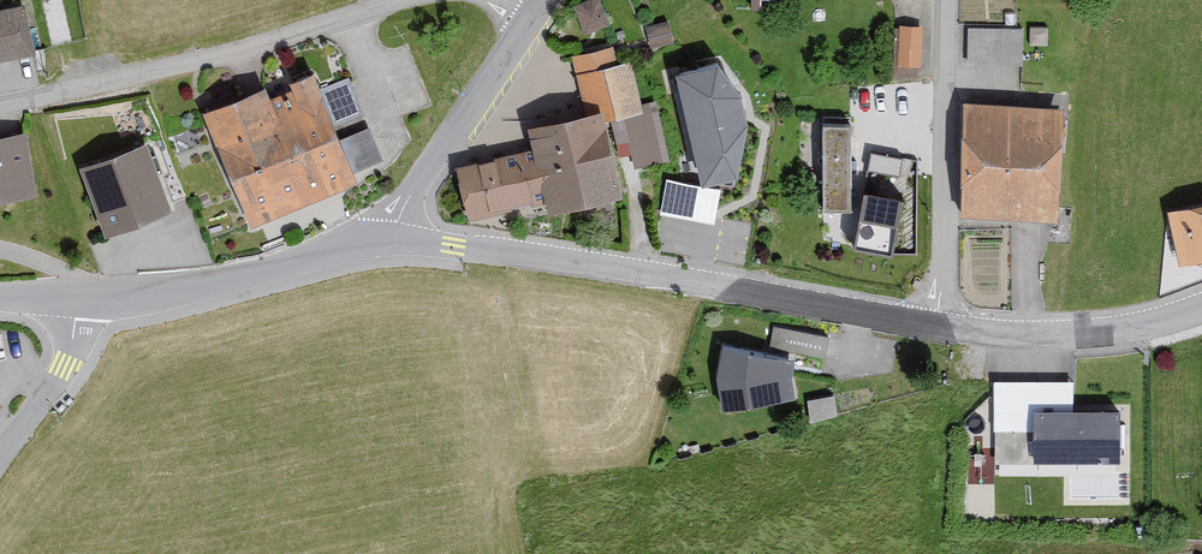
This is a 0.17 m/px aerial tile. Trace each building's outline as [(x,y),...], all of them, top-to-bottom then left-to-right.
[(572,6),(581,34),(608,25),(600,0),(590,0),(572,6)] [(24,4),(0,8),(0,59),(33,53),(24,4)] [(663,24),(643,28),(648,51),(668,47),(663,24)] [(918,65),(917,26),(898,26),(898,65),(918,65)] [(1017,33),(965,33),(965,62),(1017,62),(1017,33)] [(585,97),(588,110),(527,124),(533,146),(456,164),(468,217),(546,198),(549,211),(625,193),(618,160),(628,157),(631,168),(666,159),(652,99),(640,102),(630,59),(614,63),(609,45),(569,54),(580,98),(585,97)] [(676,61),(701,176),(738,166),(747,112),(740,83),(717,51),(676,61)] [(357,177),(311,67),(206,110),(252,221),(357,177)] [(349,82),(329,85),(333,111),(353,108),(349,82)] [(1062,107),(965,103),(960,213),(1057,217),(1062,107)] [(850,211),(851,124),(823,124),(822,211),(850,211)] [(22,128),(0,132),(0,194),(33,188),(22,128)] [(172,204),(144,139),(80,166),(108,232),(172,204)] [(907,242),(911,149),(865,147),(861,240),(907,242)] [(722,185),(666,174),(659,212),(715,222),(722,185)] [(1168,211),(1181,266),(1201,261),(1201,202),(1168,211)] [(825,338),(771,328),(767,347),(821,358),(825,338)] [(719,348),(715,374),(722,408),(795,394),(791,374),(793,360),(719,348)] [(1030,463),(1031,384),(993,384),(992,462),(1030,463)] [(1118,459),(1118,409),(1034,410),(1034,460),(1118,459)]
